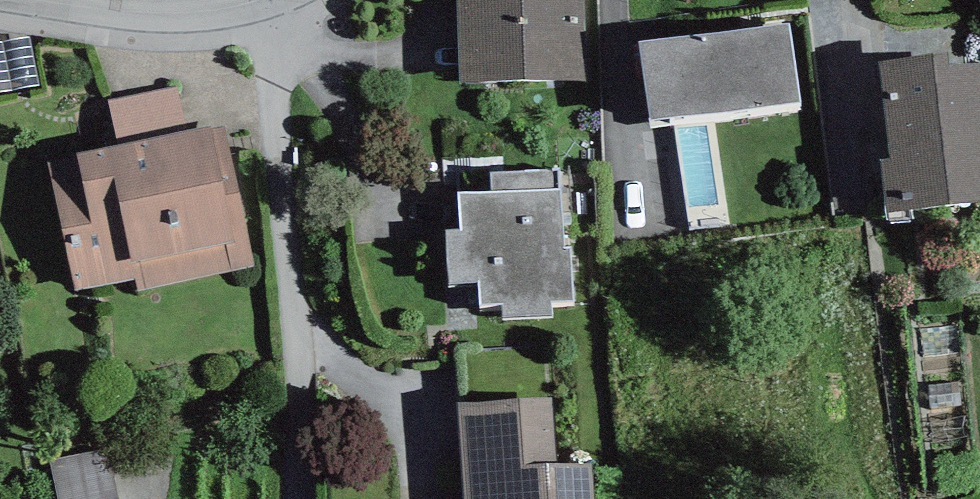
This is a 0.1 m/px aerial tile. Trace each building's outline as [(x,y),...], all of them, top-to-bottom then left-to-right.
[(467,100),(591,93),(586,0),(461,0),(467,100)] [(786,42),(637,62),(647,139),(797,119),(786,42)] [(880,68),(892,207),(979,199),(979,59),(880,68)] [(220,141),(51,180),(79,302),(248,263),(220,141)] [(554,192),(433,207),(451,351),(572,336),(554,192)] [(467,431),(473,498),(601,498),(594,420),(467,431)] [(59,465),(67,498),(117,487),(109,453),(59,465)]
